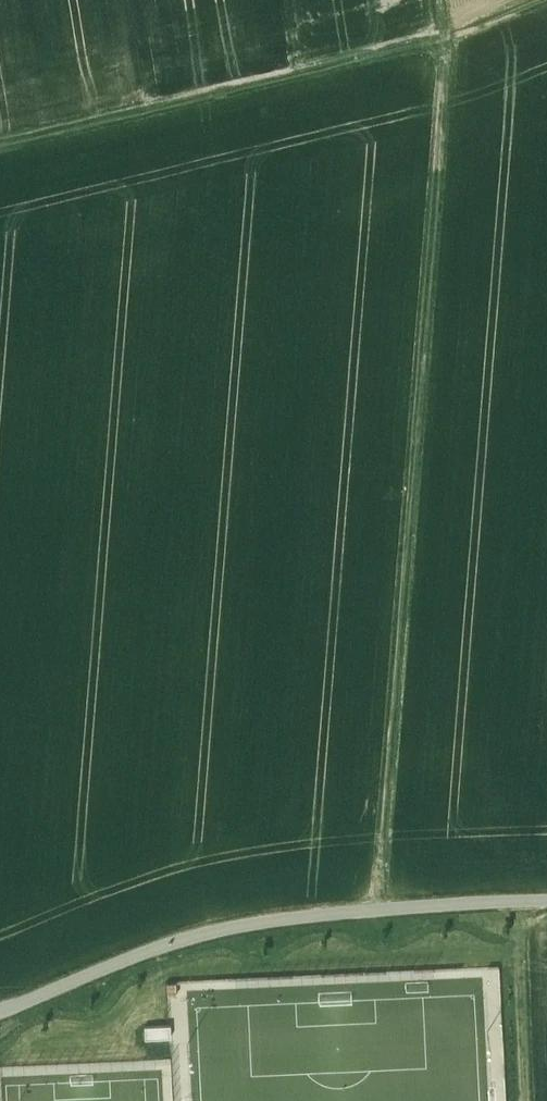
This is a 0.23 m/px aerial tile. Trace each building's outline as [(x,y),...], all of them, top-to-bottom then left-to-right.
[(170,1025),(144,1026),(145,1038),(170,1037),(170,1025)]
